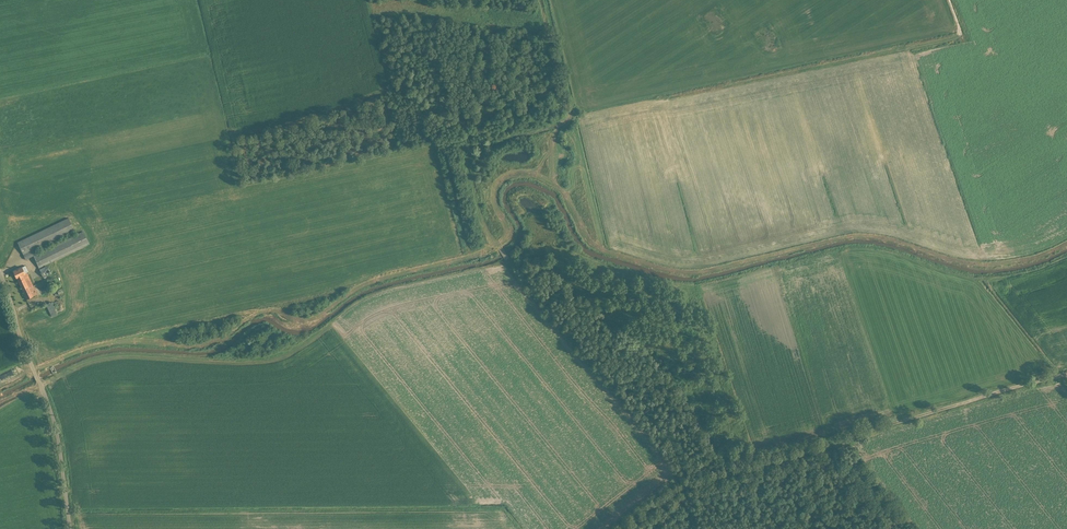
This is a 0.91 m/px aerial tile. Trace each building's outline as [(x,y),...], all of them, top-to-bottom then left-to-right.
[(38,251),(36,248),(74,230),(69,218),(17,242),(25,259),(33,256),(39,267),(89,243),(83,231),(34,255),(34,254),(36,253),(36,252),(38,251)] [(29,276),(27,272),(28,272),(25,265),(13,271),(18,281),(29,276)] [(39,269),(44,279),(47,277),(46,275),(51,273),(47,265),(39,269)] [(29,276),(18,281),(27,299),(37,294),(29,276)] [(62,288),(57,290),(48,295),(51,301),(46,304),(52,316),(66,309),(60,297),(59,294),(63,292),(62,288)] [(3,382),(18,374),(14,367),(0,375),(0,377),(3,382)]
